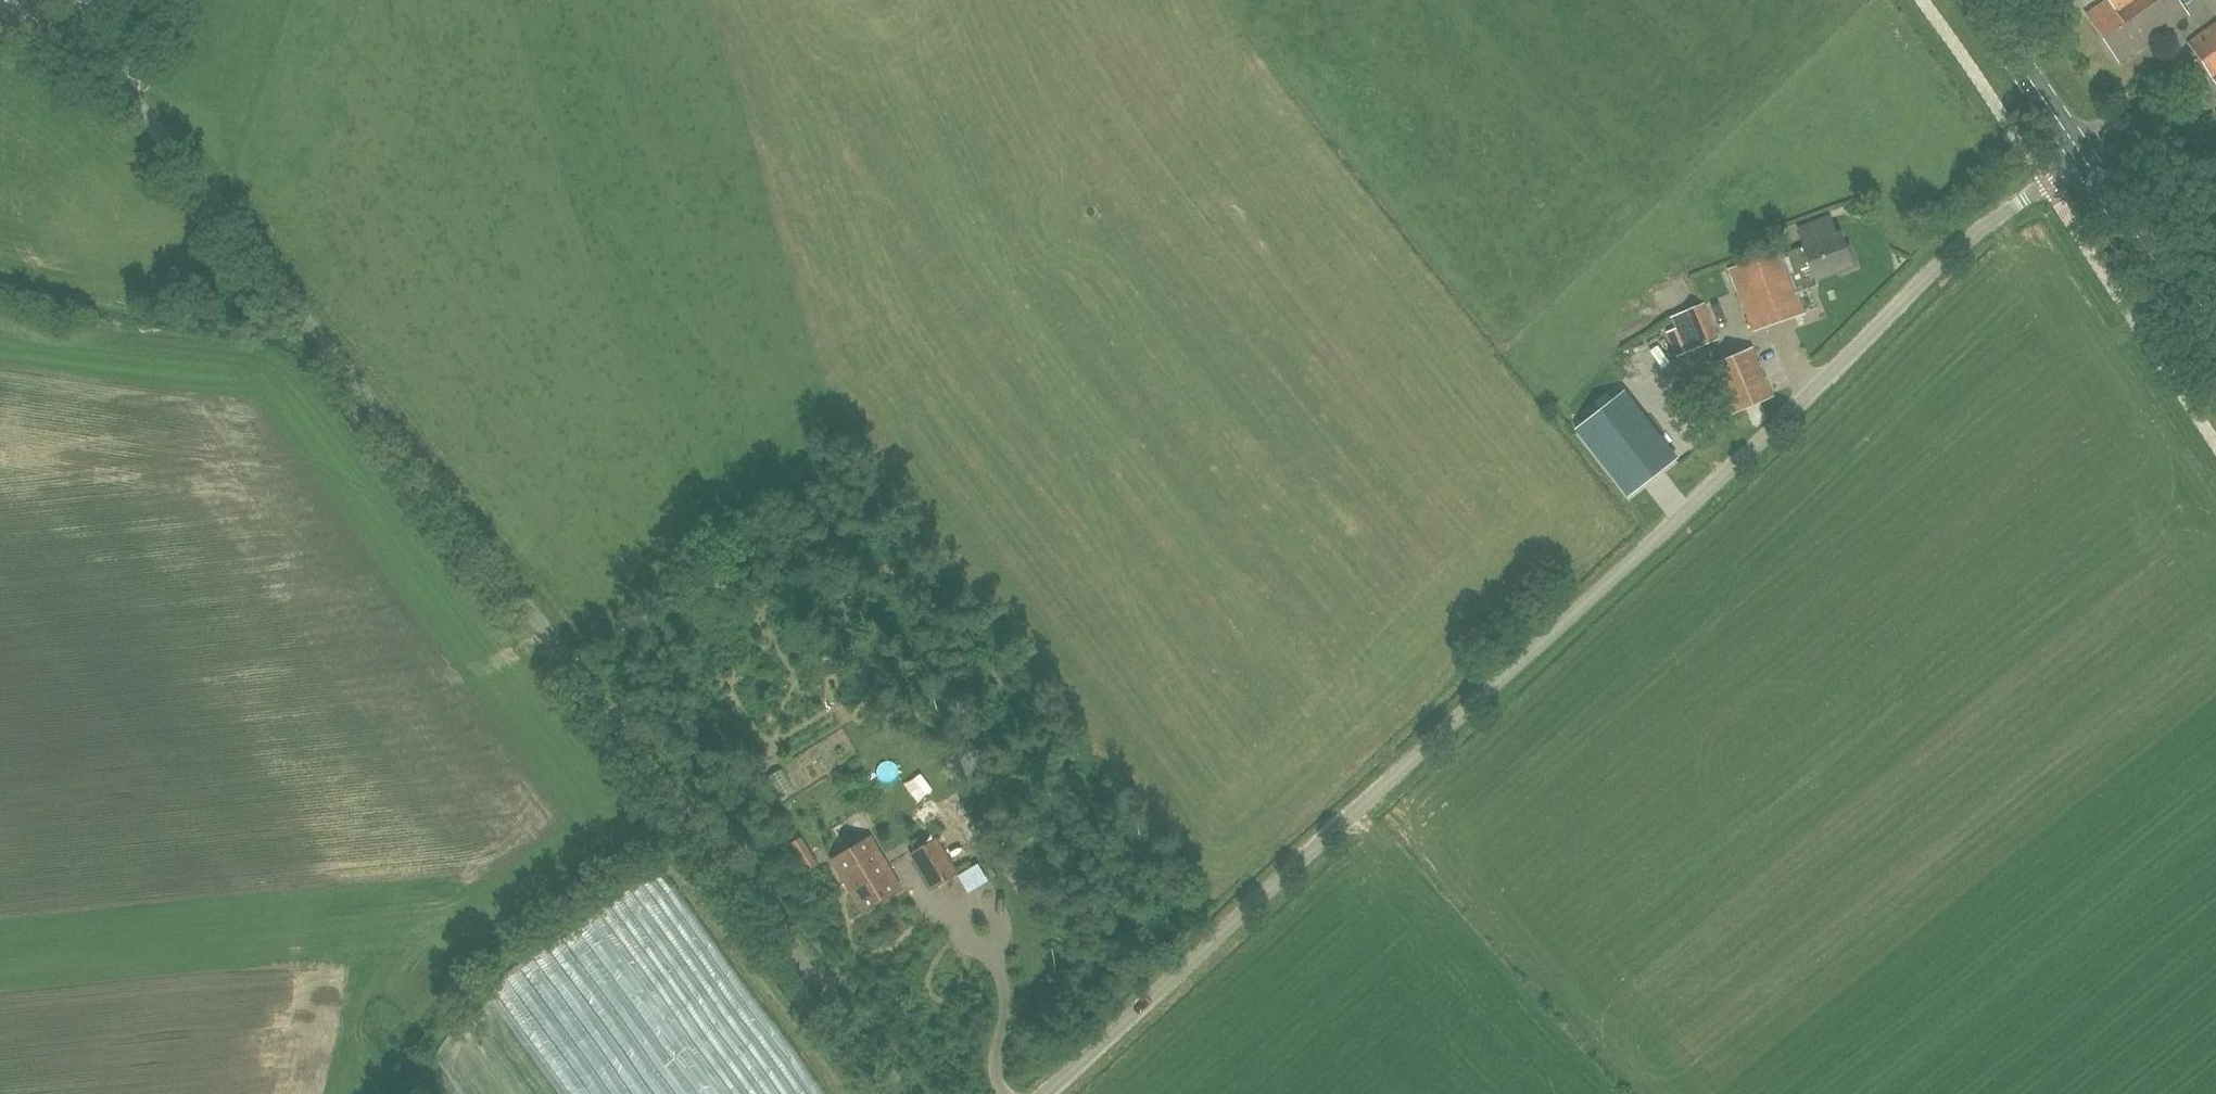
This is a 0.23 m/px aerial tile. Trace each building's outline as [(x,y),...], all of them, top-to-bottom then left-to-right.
[(2190,15),(2179,0),(2108,0),(2108,1),(2087,16),(2120,63),(2190,15)] [(2187,43),(2215,84),(2215,23),(2187,43)] [(1840,234),(1836,236),(1830,219),(1800,230),(1806,247),(1804,247),(1804,249),(1784,256),(1782,252),(1732,270),(1754,332),(1805,314),(1790,275),(1811,267),(1815,279),(1840,271),(1841,275),(1857,269),(1849,246),(1845,248),(1840,234)] [(1684,312),(1689,323),(1676,328),(1686,352),(1720,339),(1705,303),(1684,312)] [(1773,397),(1771,392),(1754,347),(1712,364),(1713,367),(1691,376),(1702,402),(1723,393),(1731,415),(1773,397)] [(1776,363),(1767,366),(1777,391),(1786,388),(1776,363)] [(1629,495),(1676,458),(1624,392),(1576,430),(1629,495)] [(862,912),(901,889),(871,837),(831,860),(862,912)] [(930,889),(958,873),(938,837),(910,853),(930,889)]
